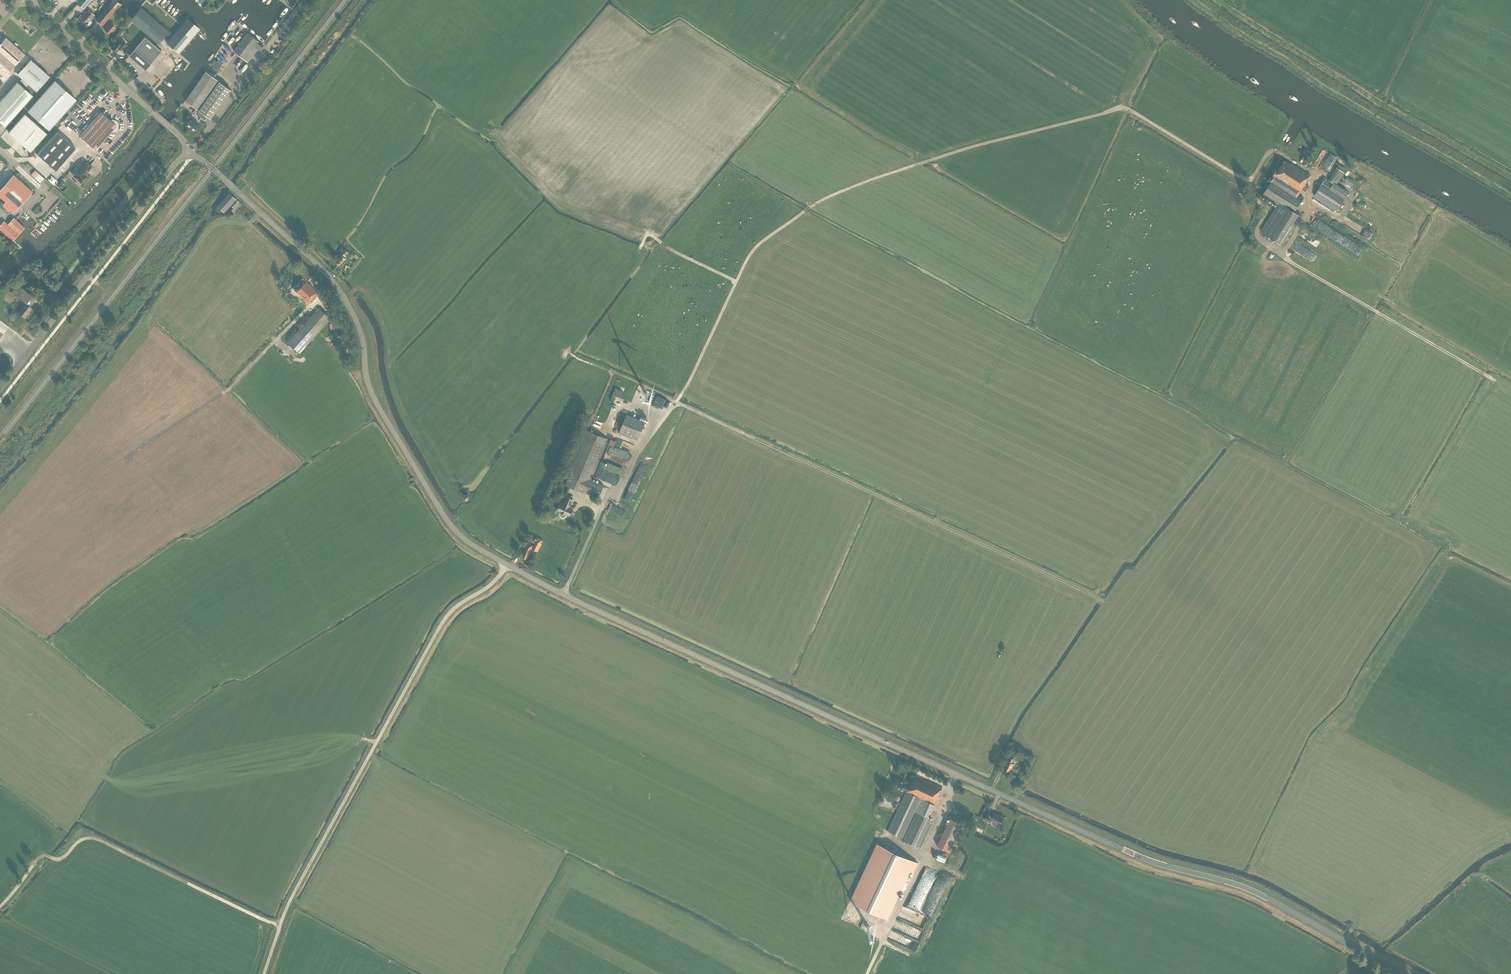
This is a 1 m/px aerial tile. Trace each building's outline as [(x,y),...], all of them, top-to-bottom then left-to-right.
[(83,9),(91,0),(79,0),(77,3),(83,9)] [(109,4),(96,19),(102,25),(120,4),(115,0),(112,0),(109,4)] [(169,31),(141,8),(131,20),(158,44),(169,31)] [(94,15),(88,10),(83,17),(81,15),(77,19),(85,26),(94,15)] [(178,53),(199,29),(187,18),(166,43),(178,53)] [(110,34),(115,28),(110,23),(104,30),(110,34)] [(248,33),(246,35),(234,51),(248,62),(257,49),(259,51),(263,45),(259,42),(248,33)] [(15,66),(25,54),(6,37),(0,44),(0,52),(15,66)] [(145,37),(128,56),(145,70),(161,51),(145,37)] [(122,50),(126,45),(124,42),(122,45),(117,41),(111,48),(116,53),(120,48),(122,50)] [(15,66),(0,52),(0,72),(5,77),(15,66)] [(50,76),(31,59),(17,74),(36,91),(50,76)] [(222,65),(214,60),(211,65),(218,70),(222,65)] [(198,110),(218,81),(205,72),(185,101),(198,110)] [(28,111),(49,130),(76,100),(55,81),(28,111)] [(5,126),(32,96),(17,82),(0,101),(0,121),(5,126)] [(231,90),(219,82),(199,110),(211,119),(231,90)] [(110,120),(101,112),(80,136),(95,149),(111,132),(112,132),(113,132),(114,132),(115,131),(116,130),(117,130),(117,129),(118,128),(118,127),(118,126),(118,125),(118,124),(118,123),(117,122),(117,121),(116,121),(116,120),(115,120),(114,120),(113,119),(112,119),(111,120),(110,120)] [(25,113),(8,132),(31,152),(47,133),(25,113)] [(197,129),(199,126),(196,124),(198,122),(193,119),(192,121),(190,120),(186,125),(195,132),(197,129),(197,130),(197,129)] [(63,125),(60,128),(66,134),(69,130),(63,125)] [(56,171),(70,155),(75,148),(57,131),(37,154),(56,171)] [(1307,180),(1310,175),(1293,164),(1292,165),(1285,160),(1269,184),(1262,195),(1278,205),(1261,231),(1282,245),(1301,215),(1294,212),(1302,199),(1298,196),(1302,189),(1306,192),(1309,186),(1306,184),(1308,181),(1307,180)] [(80,170),(79,169),(73,175),(79,180),(78,181),(79,182),(79,183),(80,183),(80,184),(81,184),(82,184),(82,183),(83,183),(83,182),(84,182),(84,181),(84,180),(83,180),(87,176),(85,174),(91,167),(86,162),(80,170)] [(1336,185),(1344,172),(1337,167),(1329,180),(1324,177),(1319,183),(1321,185),(1314,196),(1336,211),(1348,192),(1336,185)] [(40,183),(44,179),(33,168),(29,173),(40,183)] [(32,192),(13,175),(0,190),(0,197),(6,202),(3,205),(12,213),(15,210),(32,192)] [(62,178),(56,185),(59,188),(66,181),(62,178)] [(236,199),(230,194),(219,206),(225,211),(236,199)] [(234,213),(242,205),(239,202),(232,210),(234,213)] [(10,226),(4,221),(0,225),(0,230),(3,233),(12,241),(24,227),(15,219),(10,226)] [(345,256),(348,253),(344,249),(341,252),(339,254),(341,256),(335,261),(339,265),(345,259),(344,257),(345,256)] [(306,278),(297,289),(301,293),(302,294),(303,295),(313,285),(313,284),(312,285),(311,284),(312,283),(306,278)] [(39,298),(36,295),(34,297),(18,284),(11,292),(25,303),(18,312),(25,318),(32,308),(39,298)] [(313,285),(303,295),(305,296),(305,295),(308,298),(308,299),(312,302),(318,295),(320,292),(314,285),(313,286),(312,285),(313,285)] [(297,303),(304,310),(310,304),(303,297),(297,303)] [(300,353),(331,318),(318,308),(287,342),(300,353)] [(663,405),(665,401),(653,396),(651,403),(657,405),(657,403),(663,405)] [(637,440),(645,422),(626,414),(619,433),(637,440)] [(608,439),(585,429),(568,469),(571,470),(565,485),(585,493),(586,492),(598,497),(603,485),(591,480),(608,439)] [(630,451),(633,445),(620,440),(619,444),(620,445),(620,444),(623,446),(622,448),(630,451)] [(608,452),(604,460),(622,468),(626,459),(608,452)] [(573,499),(567,496),(563,504),(560,503),(557,510),(560,512),(560,513),(560,514),(560,515),(560,516),(561,516),(562,516),(562,517),(563,517),(564,517),(564,516),(565,516),(566,515),(566,514),(569,516),(573,508),(569,507),(573,499)] [(540,543),(542,540),(536,537),(534,540),(536,541),(532,549),(537,552),(541,544),(540,543)] [(529,553),(532,546),(527,544),(524,550),(521,556),(526,559),(529,553)] [(1012,768),(1014,763),(1012,762),(1014,758),(1011,757),(1011,755),(1008,754),(1006,759),(1008,761),(1004,769),(1009,771),(1011,768),(1012,768)] [(939,792),(942,788),(926,780),(926,781),(914,775),(909,785),(904,783),(905,783),(897,779),(894,786),(901,790),(902,789),(906,791),(888,831),(902,838),(915,812),(916,812),(903,840),(918,847),(931,819),(929,818),(935,805),(935,804),(940,793),(939,792)] [(994,813),(993,816),(987,814),(985,820),(990,822),(991,820),(997,823),(998,823),(1001,824),(1004,817),(1000,815),(1000,816),(997,815),(998,814),(994,813)] [(950,852),(963,824),(950,818),(937,846),(950,852)] [(917,863),(876,845),(849,903),(887,921),(909,873),(912,874),(917,863)]
